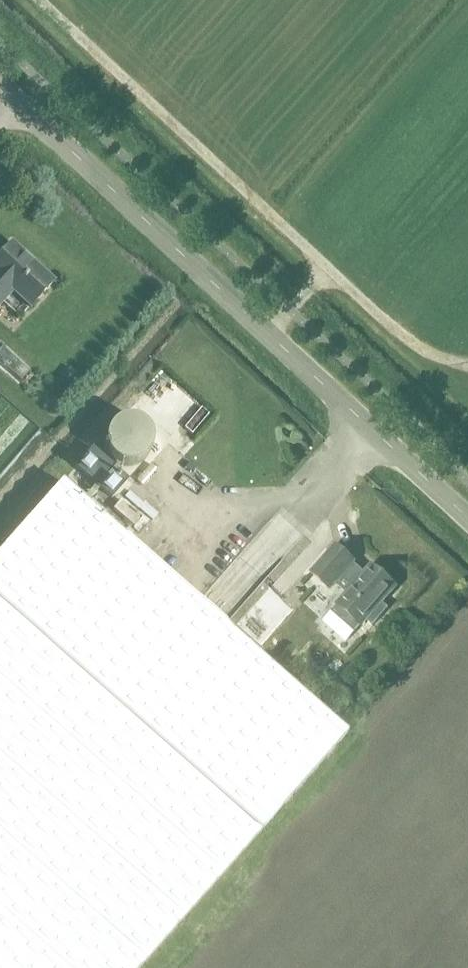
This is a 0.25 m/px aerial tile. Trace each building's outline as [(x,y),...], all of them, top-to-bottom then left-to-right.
[(14,293),(32,309),(56,281),(12,241),(0,255),(0,308),(14,293)] [(0,350),(0,362),(21,382),(29,373),(2,348),(0,350)] [(158,444),(132,411),(99,437),(125,470),(158,444)] [(91,449),(75,467),(112,499),(128,481),(91,449)] [(346,734),(225,626),(224,626),(198,603),(198,602),(100,515),(62,482),(0,552),(0,967),(139,967),(346,734)] [(120,501),(112,510),(133,529),(141,519),(120,501)] [(395,587),(371,566),(365,573),(353,563),(354,561),(345,553),(338,560),(331,553),(312,574),(322,583),(327,577),(347,594),(330,613),(354,634),(366,621),(372,626),(383,614),(376,609),(395,587)] [(268,588),(237,624),(261,646),(293,610),(268,588)]
